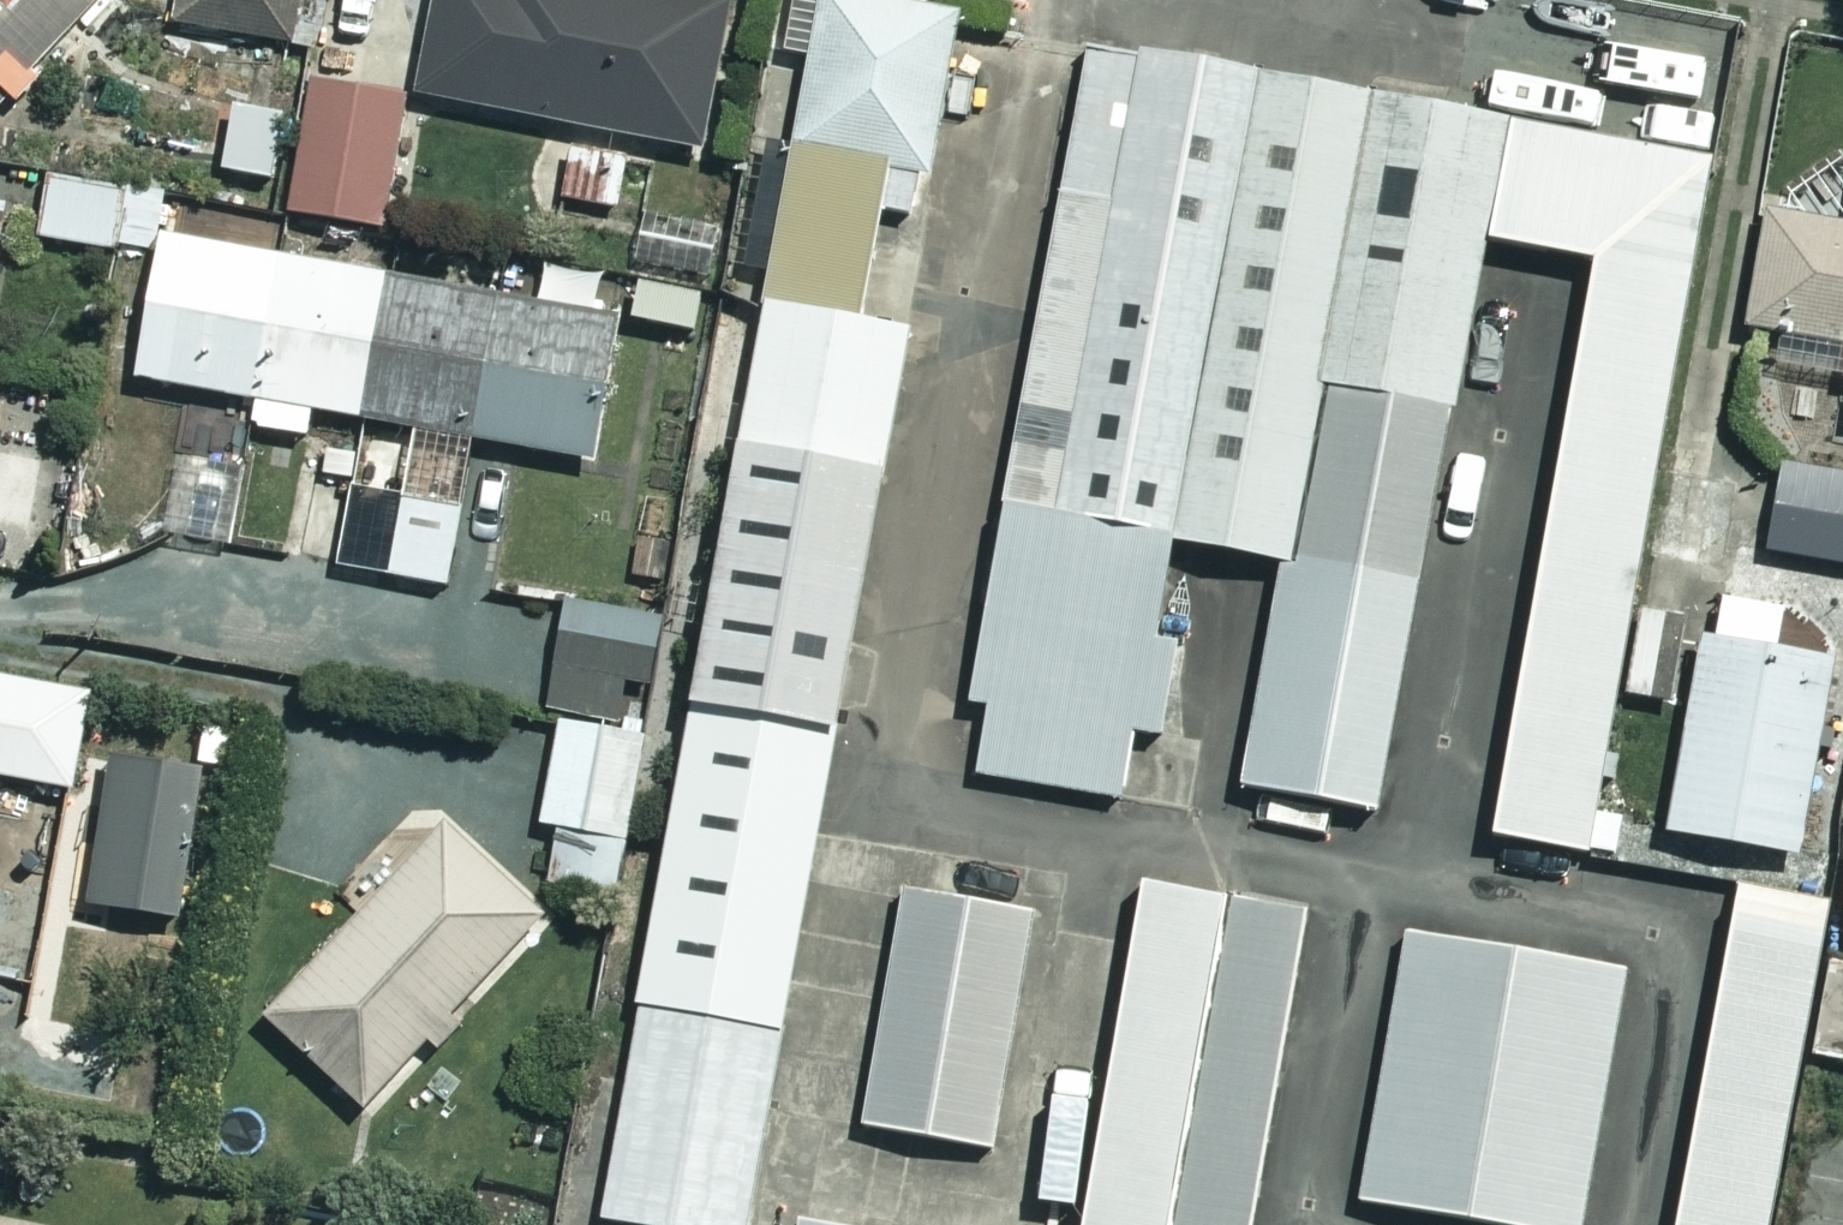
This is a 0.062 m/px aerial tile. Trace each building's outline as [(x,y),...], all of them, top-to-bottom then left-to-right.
[(27,104),(125,0),(0,0),(0,79),(27,104)] [(190,25),(309,42),(315,0),(193,0),(190,25)] [(430,99),(717,153),(746,0),(449,0),(430,99)] [(1268,73),(1102,40),(957,763),(1123,796),(1176,535),(1268,73)] [(1368,93),(1268,73),(1176,535),(1275,555),(1368,93)] [(423,98),(328,79),(302,211),(397,230),(423,98)] [(1509,121),(1368,93),(1275,555),(1234,763),(1375,791),(1509,121)] [(1706,160),(1509,121),(1488,230),(1596,252),(1480,833),(1568,850),(1706,160)] [(641,154),(581,145),(572,205),(632,214),(641,154)] [(144,190),(54,179),(47,243),(136,254),(144,190)] [(649,200),(636,263),(723,281),(736,218),(649,200)] [(0,208),(0,316),(19,211),(0,208)] [(1774,217),(1761,329),(1799,334),(1795,369),(1842,375),(1842,225),(1774,217)] [(632,323),(182,236),(154,382),(267,404),(263,429),(321,440),(326,412),(604,466),(632,323)] [(765,293),(579,1221),(600,1224),(730,1224),(911,323),(765,293)] [(256,468),(190,458),(179,537),(245,547),(256,468)] [(1796,463),(1779,552),(1842,565),(1842,472),(1796,463)] [(469,502),(354,485),(342,569),(457,586),(469,502)] [(559,709),(631,723),(638,685),(671,692),(685,621),(580,601),(559,709)] [(1719,639),(1682,834),(1813,860),(1842,703),(1842,663),(1719,639)] [(0,678),(0,776),(88,792),(104,697),(0,678)] [(662,737),(573,719),(552,829),(573,833),(562,887),(630,901),(662,737)] [(219,774),(125,761),(105,910),(199,923),(219,774)] [(558,920),(459,828),(282,1020),(381,1112),(558,920)] [(1305,896),(1147,864),(1075,1224),(1246,1224),(1305,896)] [(1742,882),(1673,1224),(1761,1224),(1827,899),(1742,882)] [(1029,906),(899,884),(857,1120),(987,1143),(1029,906)] [(1399,926),(1353,1195),(1530,1224),(1576,1224),(1621,964),(1399,926)] [(781,1200),(776,1224),(906,1224),(781,1200)]
